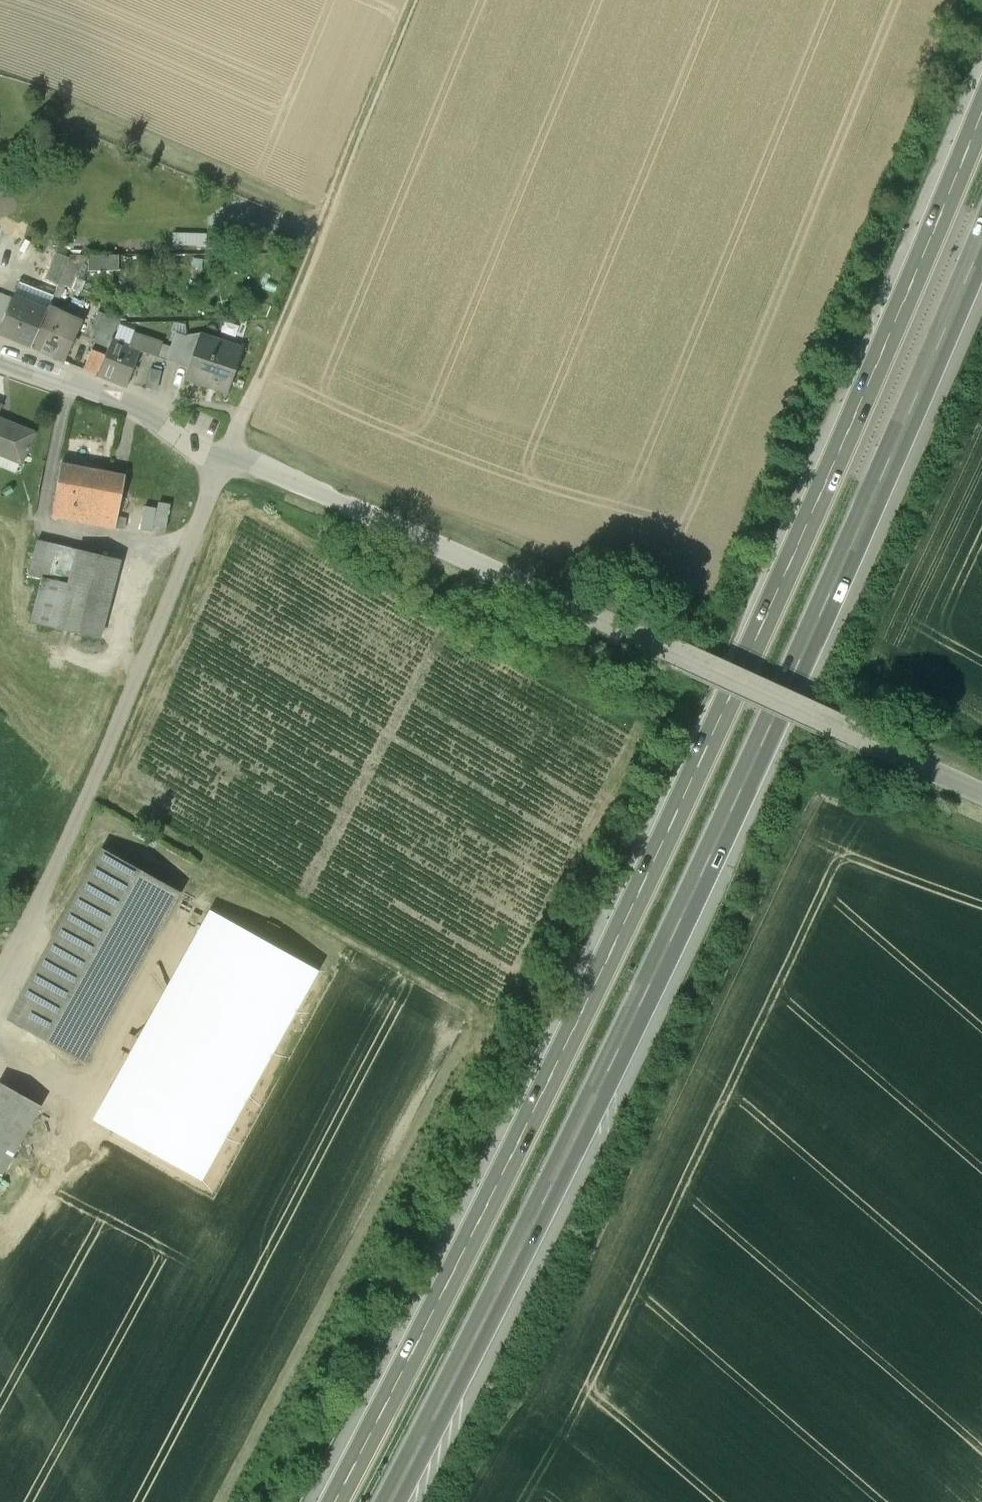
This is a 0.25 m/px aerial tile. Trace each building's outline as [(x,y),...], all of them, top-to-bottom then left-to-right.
[(46,279),(58,284),(69,259),(57,253),(46,279)] [(48,308),(53,311),(64,285),(72,288),(86,255),(71,255),(69,259),(58,284),(48,308)] [(31,347),(47,310),(13,297),(0,330),(0,335),(31,347)] [(31,347),(63,363),(80,323),(53,311),(48,308),(47,310),(31,347)] [(96,338),(91,350),(105,355),(112,339),(119,322),(99,314),(90,336),(96,338)] [(201,335),(203,332),(187,335),(187,337),(177,364),(188,368),(199,338),(200,339),(201,335)] [(135,334),(130,347),(141,351),(141,352),(177,364),(187,337),(176,333),(172,347),(135,334)] [(199,338),(188,368),(185,377),(227,392),(242,349),(201,335),(200,339),(199,338)] [(116,383),(127,385),(132,374),(137,375),(140,368),(135,366),(141,352),(141,351),(130,347),(112,339),(105,355),(97,376),(116,383)] [(97,376),(105,355),(91,350),(83,370),(97,376)] [(160,373),(149,370),(144,388),(156,391),(160,373)] [(20,463),(32,433),(0,420),(0,455),(20,463)] [(20,463),(0,455),(0,466),(16,472),(20,463)] [(124,476),(60,464),(50,516),(113,528),(124,476)] [(143,527),(175,527),(175,502),(144,502),(143,527)] [(31,560),(72,570),(76,552),(35,541),(31,560)] [(102,642),(120,561),(76,552),(72,570),(68,586),(41,580),(31,626),(102,642)] [(41,580),(68,586),(72,570),(31,560),(26,577),(41,580)] [(103,851),(9,1019),(84,1061),(178,893),(103,851)] [(113,1133),(203,1182),(316,973),(226,924),(113,1133)] [(0,1083),(0,1175),(1,1175),(41,1106),(0,1083)]
